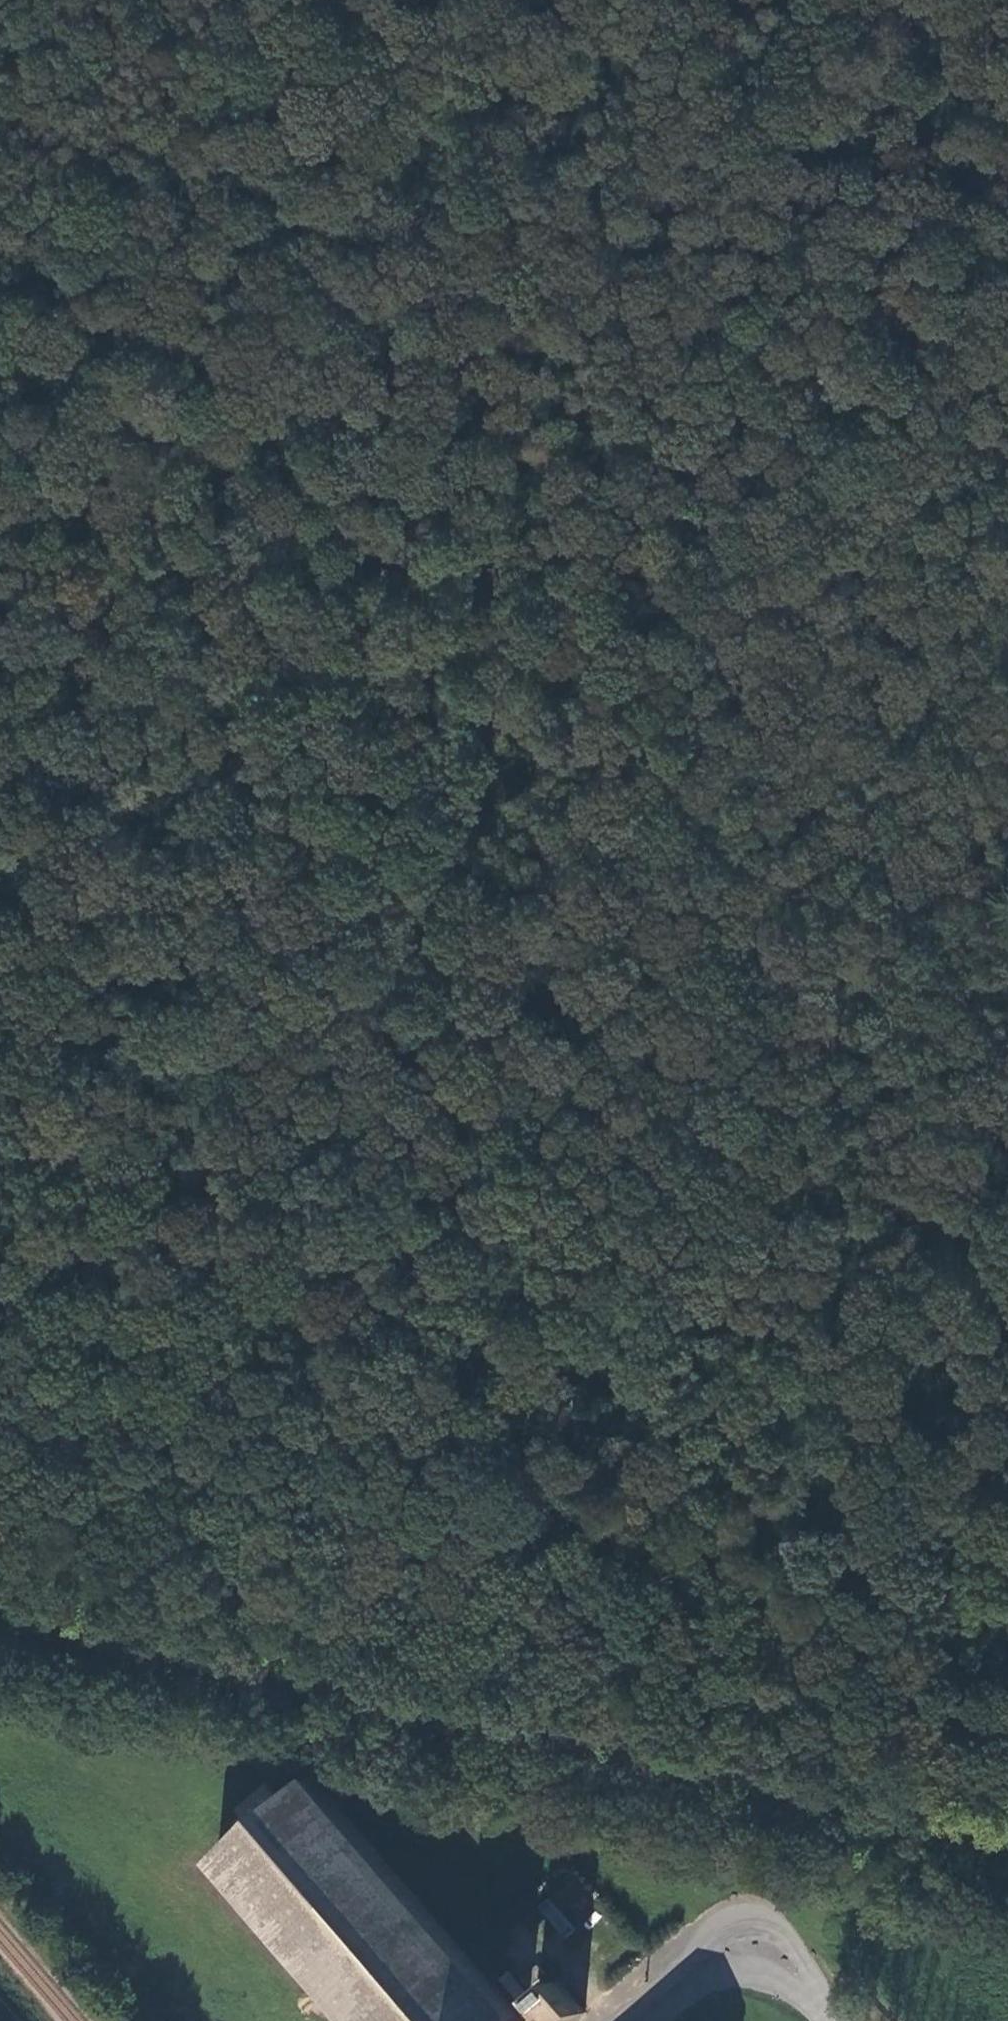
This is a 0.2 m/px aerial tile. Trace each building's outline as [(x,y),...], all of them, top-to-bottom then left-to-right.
[(315,1774),(285,1800),(268,1781),(240,1805),(256,1824),(219,1855),(362,2020),(527,2020),(315,1774)] [(508,1972),(498,1981),(516,2001),(526,1991),(508,1972)] [(560,2020),(561,2020),(577,2020),(588,2012),(561,1979),(540,1996),(550,2009),(536,2020),(560,2020)]
